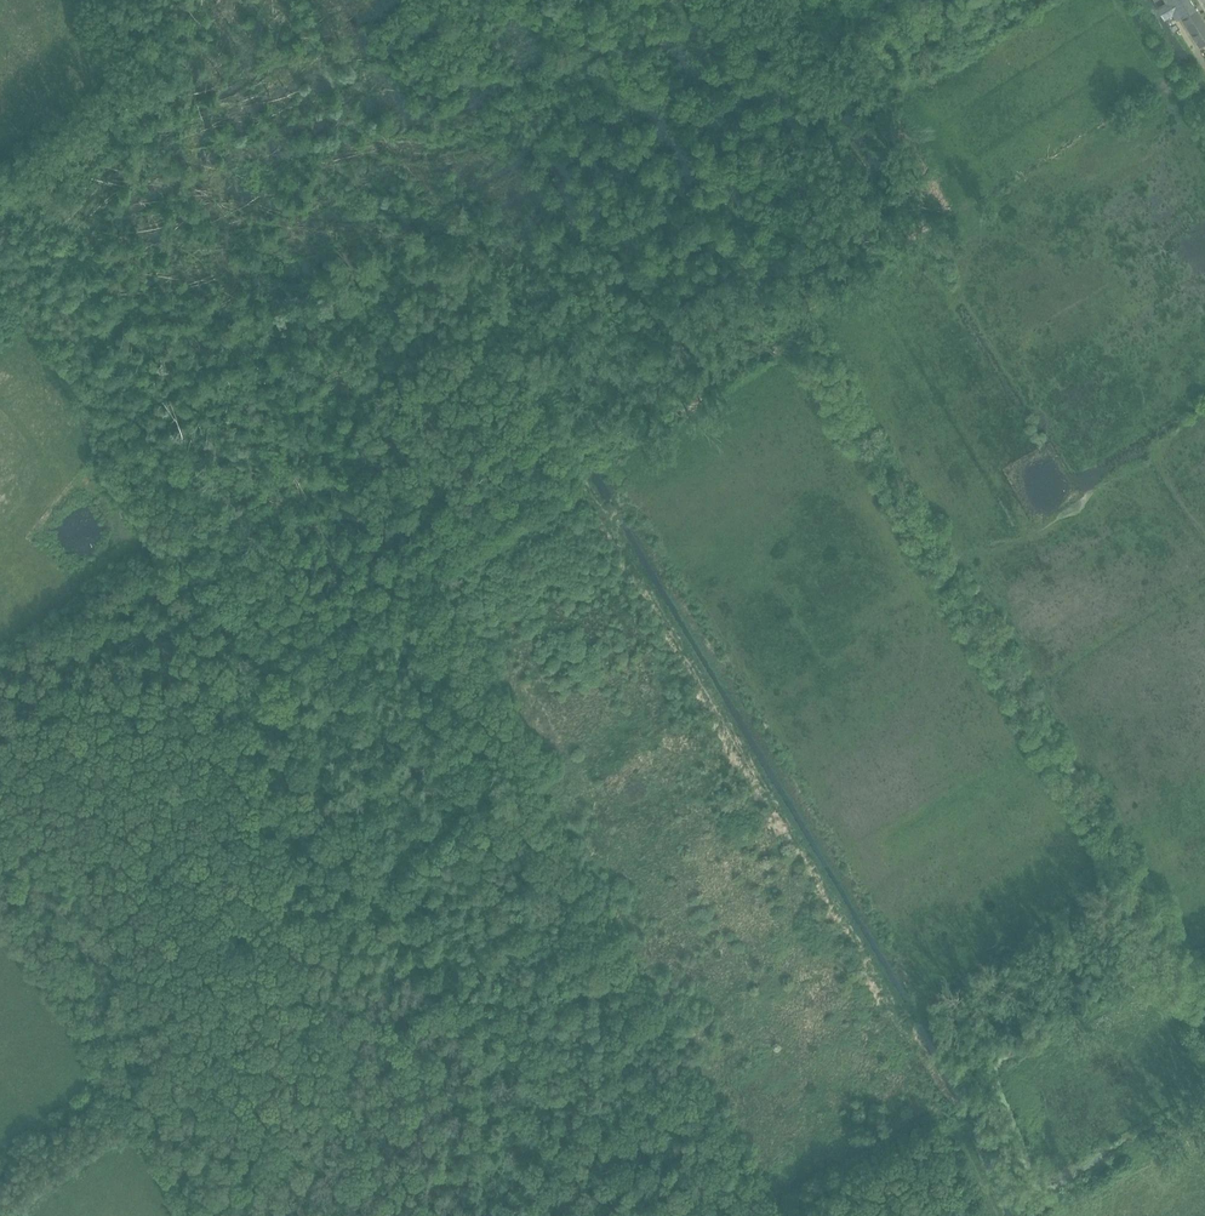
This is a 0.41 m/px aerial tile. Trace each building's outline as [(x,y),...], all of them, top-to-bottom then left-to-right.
[(1204,43),(1204,24),(1190,0),(1171,0),(1200,47),(1204,43)]
